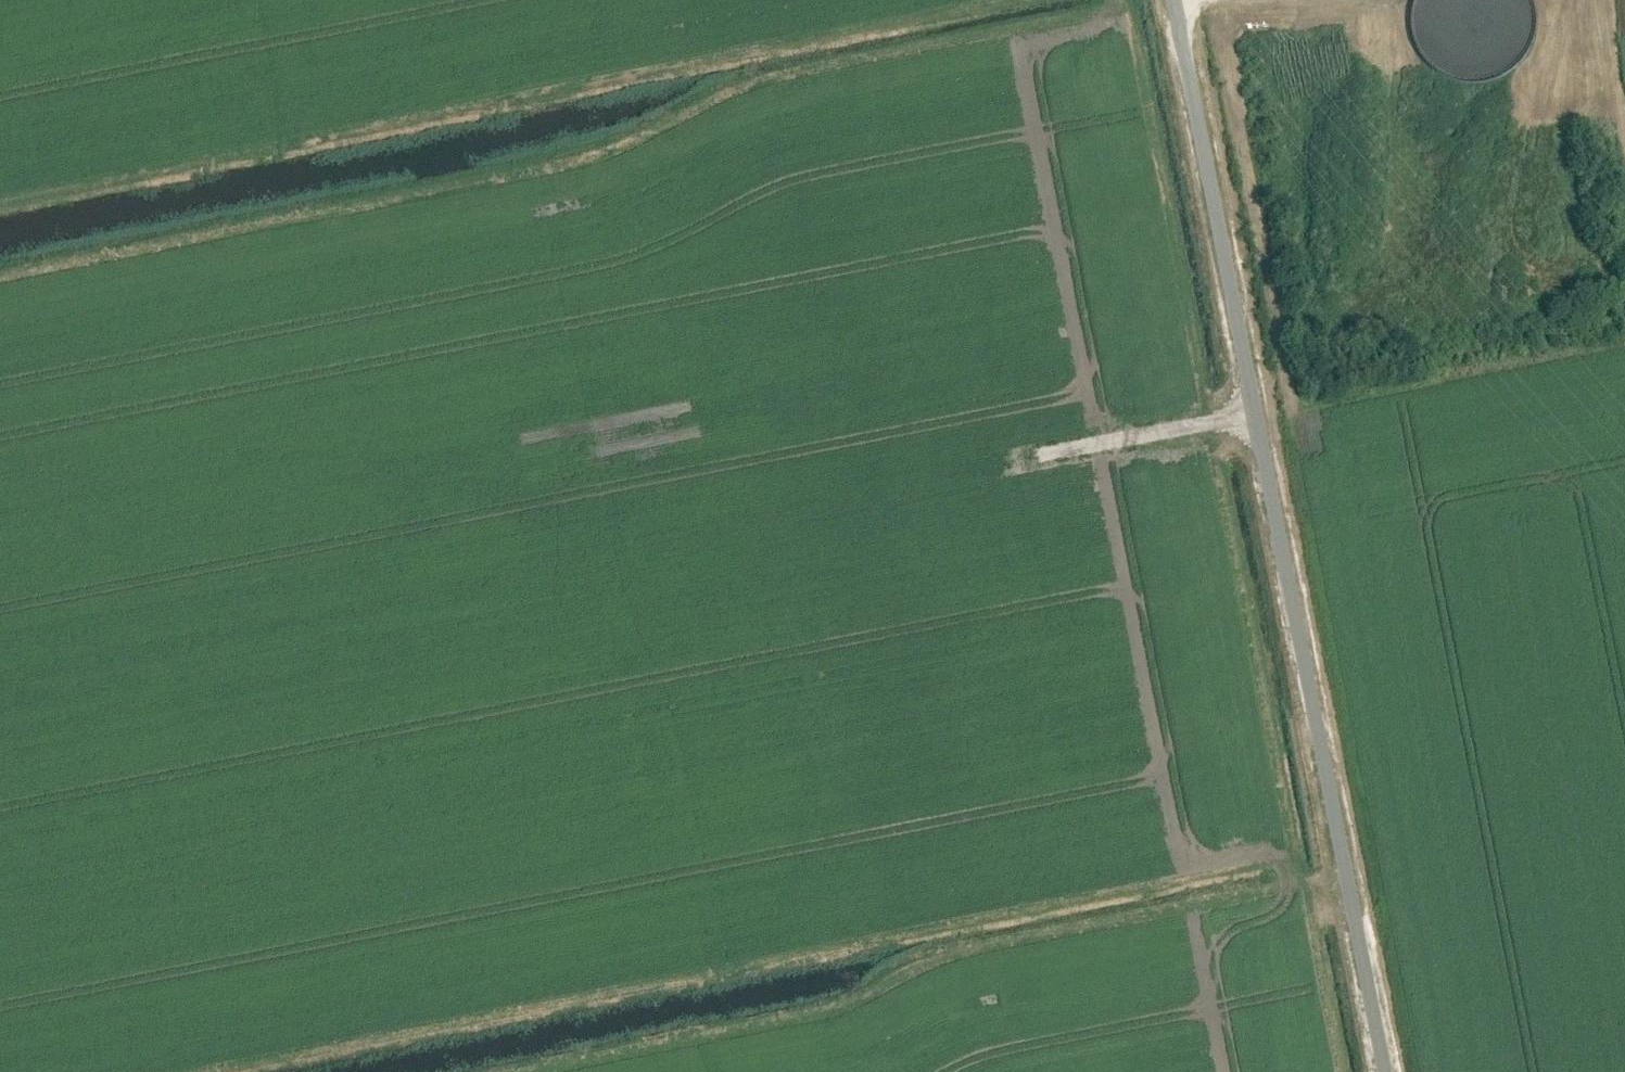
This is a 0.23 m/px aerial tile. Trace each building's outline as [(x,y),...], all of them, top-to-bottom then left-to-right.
[(1476,86),(1489,84),(1501,80),(1511,74),(1520,66),(1528,55),(1533,45),(1536,32),(1536,22),(1534,9),(1531,0),(1416,0),(1412,13),(1411,26),(1413,39),(1417,49),(1423,60),(1432,70),(1441,77),(1452,82),(1463,85),(1476,86)]
